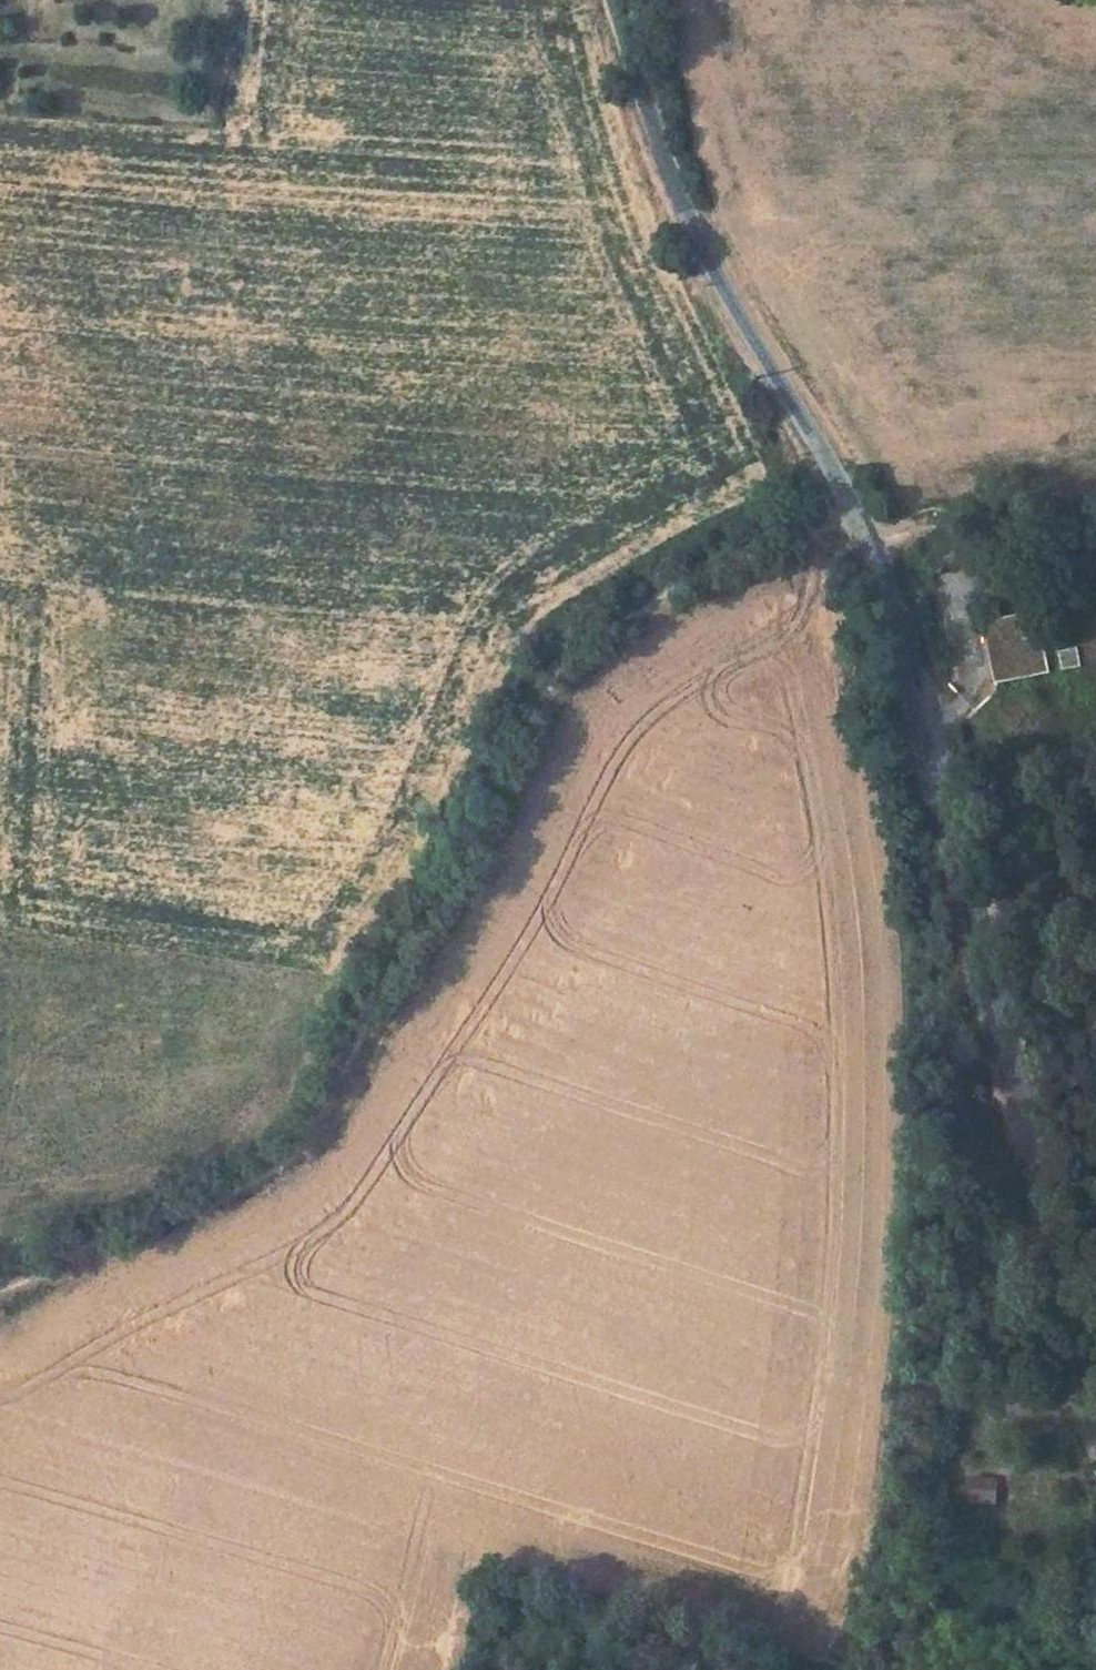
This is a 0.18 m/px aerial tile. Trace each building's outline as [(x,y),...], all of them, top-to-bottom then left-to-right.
[(999,604),(981,608),(994,683),(1049,673),(1036,611),(1002,618),(999,604)] [(968,1476),(968,1503),(998,1503),(998,1475),(968,1476)]
